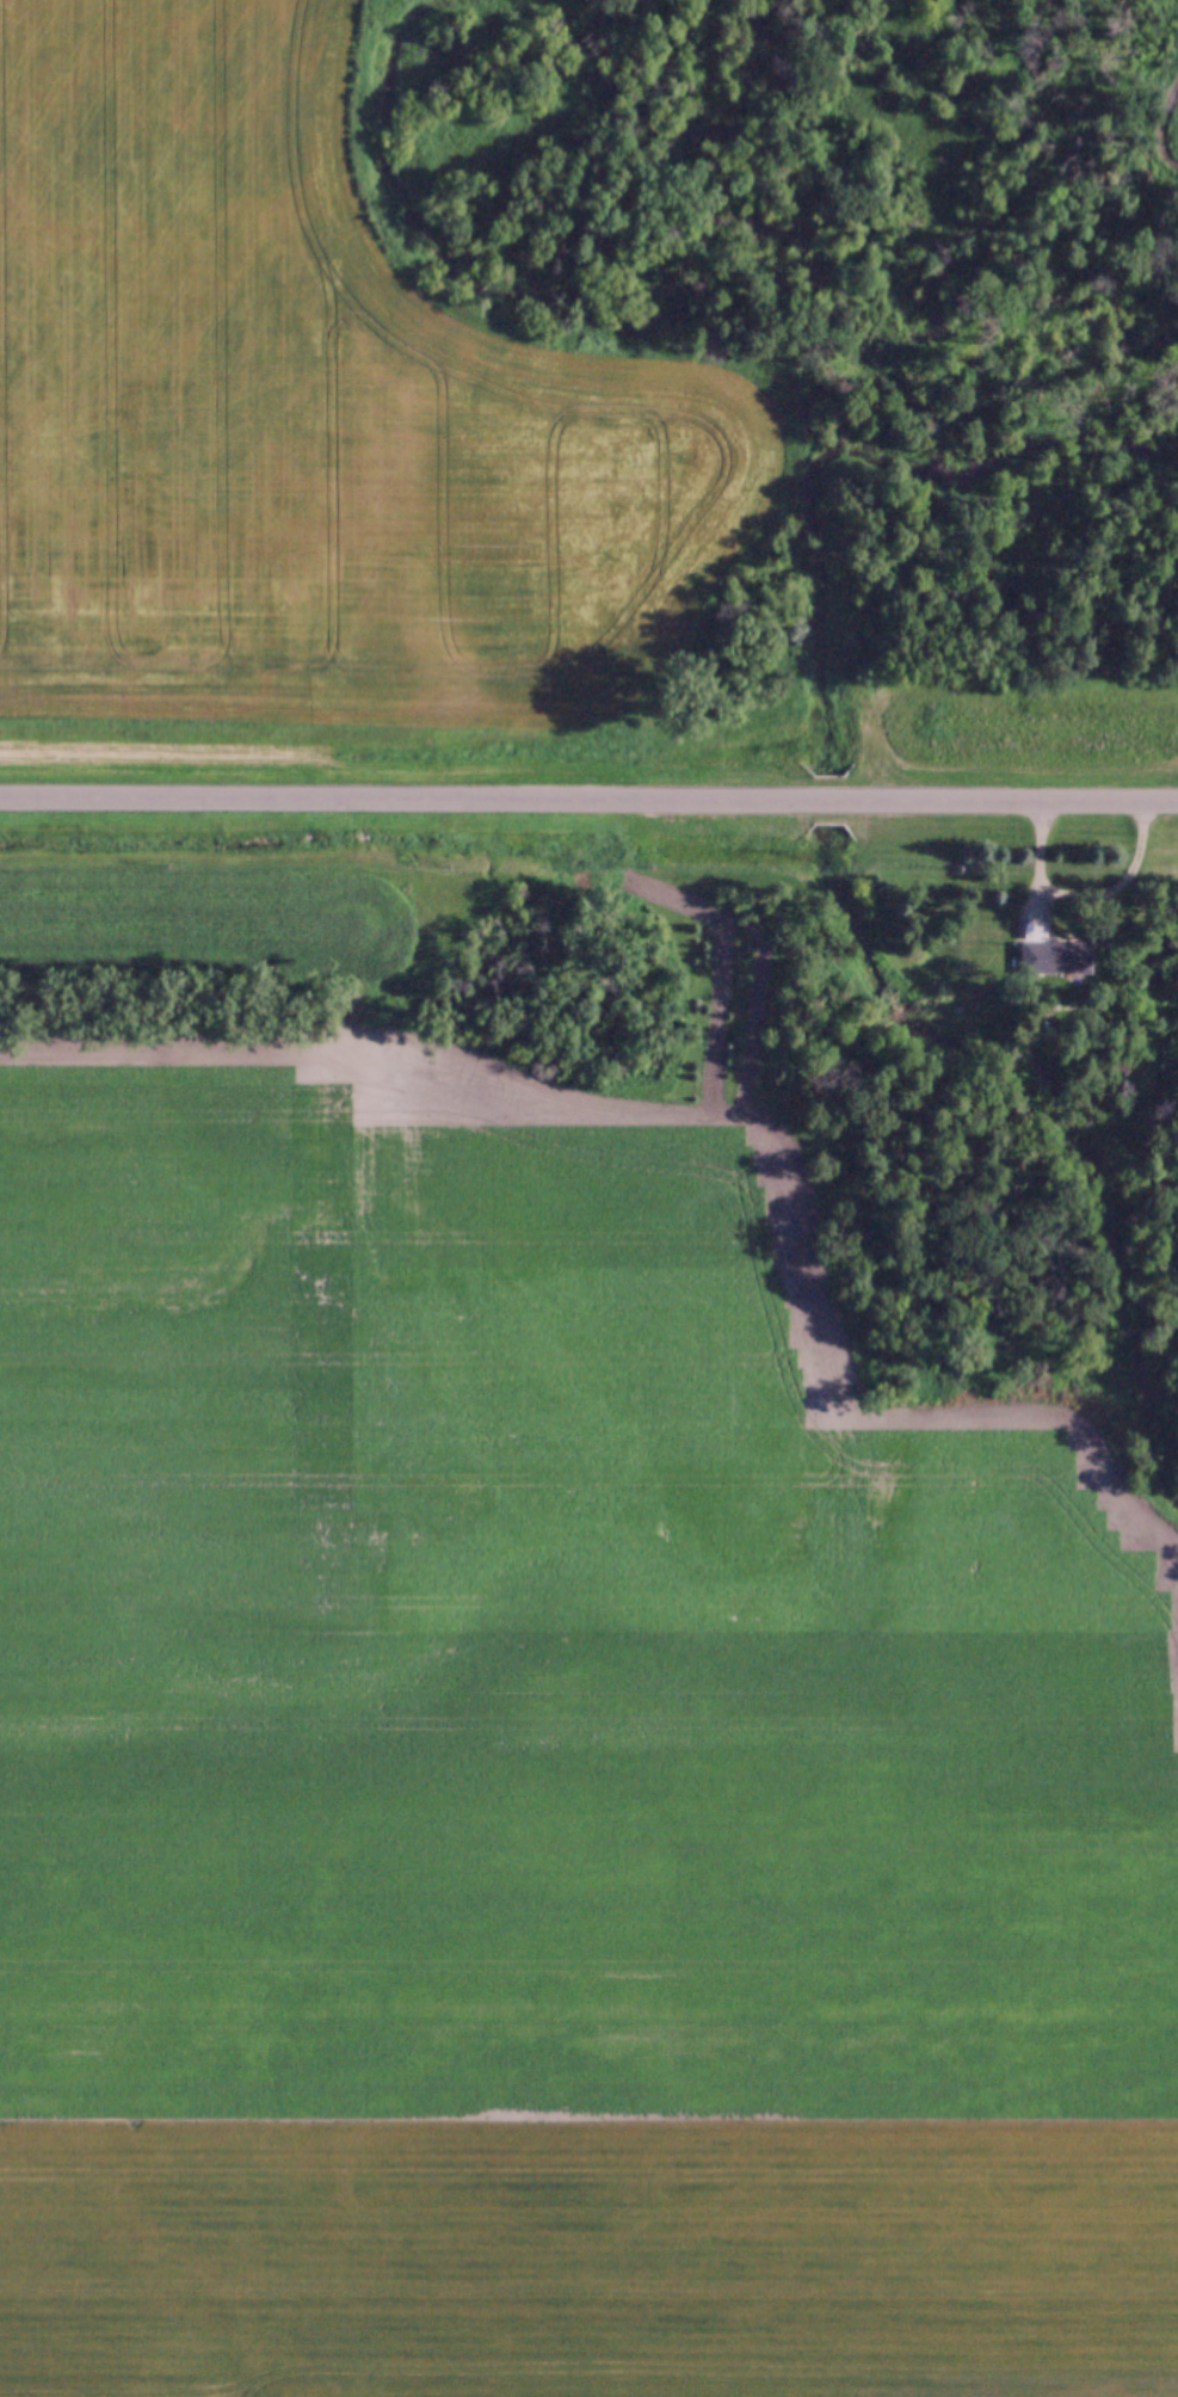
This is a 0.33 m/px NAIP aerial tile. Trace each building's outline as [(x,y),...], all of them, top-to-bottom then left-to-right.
[(1088,944),(1017,944),(1017,976),(1088,976),(1088,944)]
